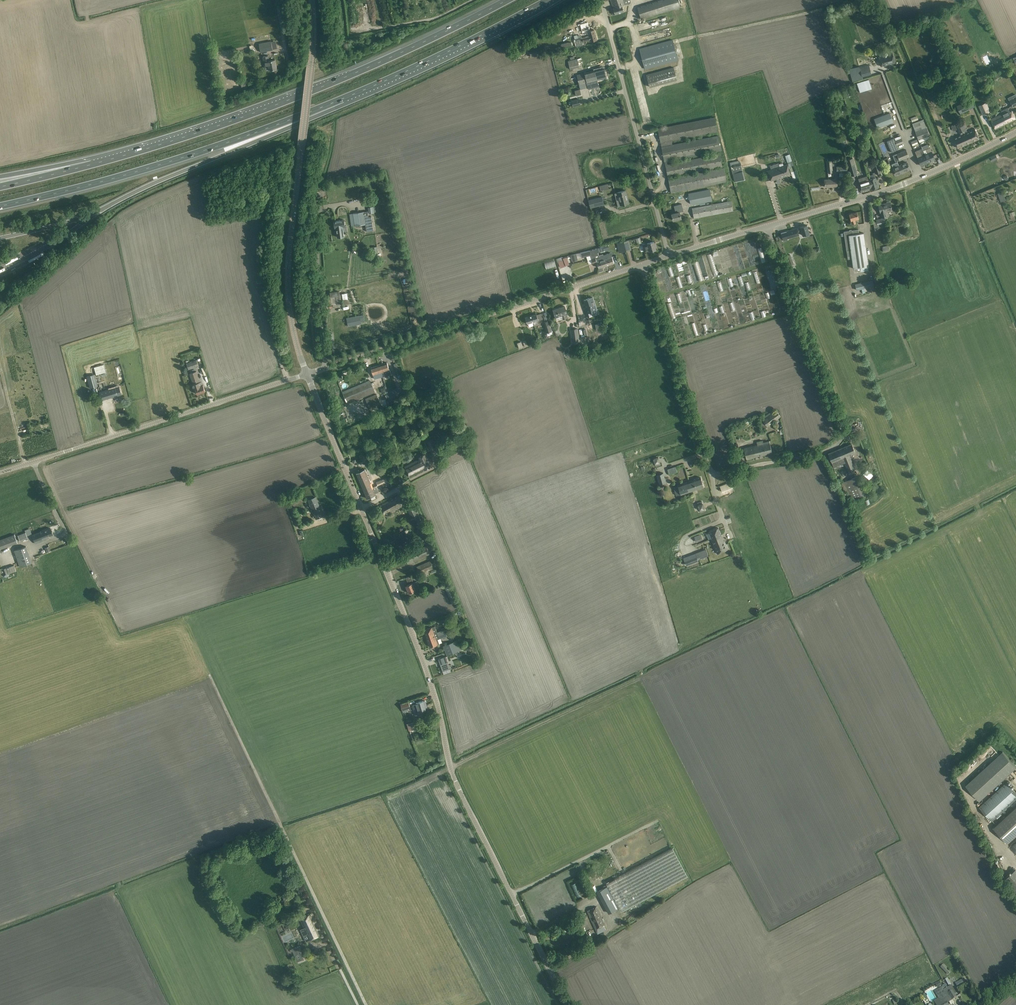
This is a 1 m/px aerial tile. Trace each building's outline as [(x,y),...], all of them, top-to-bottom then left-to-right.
[(613,8),(611,9),(613,15),(624,11),(622,5),(625,4),(624,0),(611,0),(613,8)] [(680,7),(678,0),(661,0),(639,7),(642,19),(680,7)] [(563,22),(563,25),(562,25),(562,34),(565,34),(564,28),(572,27),(571,21),(563,22)] [(591,42),(592,41),(597,40),(594,30),(588,31),(589,36),(575,40),(574,40),(574,43),(575,43),(576,47),(577,46),(580,45),(587,44),(587,41),(590,40),(591,42)] [(854,42),(856,47),(868,42),(867,38),(854,42)] [(645,69),(650,68),(678,60),(672,40),(639,49),(645,69)] [(261,52),(268,50),(273,49),(271,41),(259,44),(261,52)] [(878,57),(881,66),(890,63),(891,64),(895,63),(892,53),(888,54),(888,52),(885,51),(883,51),(882,54),(882,56),(878,57)] [(265,66),(269,65),(270,70),(277,69),(275,60),(269,61),(268,56),(263,57),(265,66)] [(570,69),(580,66),(577,58),(568,60),(570,69)] [(850,68),(851,73),(853,82),(860,80),(859,77),(871,73),(869,65),(856,68),(856,67),(850,68)] [(646,75),(650,87),(677,80),(674,67),(646,75)] [(596,70),(584,73),(586,82),(588,89),(599,86),(597,79),(606,77),(604,68),(596,70)] [(959,83),(953,70),(948,72),(954,85),(959,83)] [(992,75),(995,81),(1003,76),(1000,71),(992,75)] [(844,91),(846,98),(852,96),(851,95),(854,94),(852,91),(850,91),(849,89),(844,91)] [(966,101),(963,103),(961,103),(957,105),(961,114),(967,111),(970,110),(966,101)] [(990,112),(986,103),(979,106),(983,115),(990,112)] [(1015,119),(1011,109),(1009,110),(1008,107),(1001,111),(1002,114),(1007,124),(1015,119)] [(890,113),(874,118),(878,128),(893,122),(890,113)] [(990,120),(993,125),(995,129),(1007,124),(1002,114),(990,120)] [(665,165),(668,177),(668,179),(671,192),(727,181),(724,168),(670,179),(670,177),(722,166),(720,153),(667,164),(667,161),(721,150),(719,135),(673,144),(672,140),(718,131),(715,117),(658,129),(661,142),(662,148),(664,160),(665,165)] [(963,121),(955,124),(959,133),(967,130),(963,121)] [(927,128),(915,132),(918,140),(924,138),(925,140),(932,138),(931,135),(930,135),(927,128)] [(965,133),(954,138),(956,144),(958,148),(979,139),(977,134),(975,128),(973,129),(969,131),(968,132),(965,133)] [(894,138),(887,141),(891,152),(898,149),(894,138)] [(922,148),(915,151),(921,165),(935,159),(930,147),(929,148),(927,144),(922,147),(922,148)] [(897,153),(896,154),(899,160),(899,161),(905,159),(909,157),(906,150),(902,152),(897,153)] [(790,154),(785,156),(789,167),(793,165),(790,154)] [(896,162),(891,164),(893,168),(896,174),(910,169),(907,162),(898,166),(896,161),(899,160),(896,154),(893,155),(896,162)] [(853,158),(847,160),(851,176),(857,174),(853,158)] [(734,168),(732,169),(733,173),(734,173),(735,177),(733,177),(735,182),(746,180),(743,170),(743,171),(742,167),(740,167),(739,163),(733,164),(734,168)] [(790,174),(789,169),(787,164),(783,165),(782,163),(779,164),(780,166),(763,172),(766,181),(771,179),(771,181),(790,174)] [(846,172),(846,163),(842,163),(842,166),(837,166),(837,172),(839,172),(839,177),(847,177),(847,172),(846,172)] [(873,174),(868,176),(869,180),(871,188),(872,189),(879,187),(878,184),(879,184),(878,179),(876,180),(875,174),(881,172),(878,163),(872,164),(875,172),(873,173),(873,174)] [(867,176),(858,179),(859,181),(862,191),(871,188),(867,176)] [(837,186),(837,181),(837,178),(824,179),(825,187),(837,186)] [(691,205),(711,201),(709,189),(689,193),(691,205)] [(615,193),(615,195),(616,195),(617,201),(618,206),(618,207),(625,205),(625,204),(628,203),(626,196),(627,196),(626,190),(615,193)] [(592,199),(588,200),(590,208),(591,208),(604,204),(602,197),(602,196),(596,198),(592,199)] [(733,211),(732,206),(731,201),(692,209),(693,213),(694,218),(733,211)] [(885,203),(878,205),(881,217),(887,216),(886,211),(892,210),(890,202),(889,201),(887,201),(886,202),(886,204),(885,204),(885,203)] [(682,204),(674,206),(676,213),(672,214),(673,220),(681,218),(680,212),(684,211),(682,204)] [(368,211),(353,213),(355,226),(365,224),(367,231),(374,230),(371,216),(369,217),(368,211)] [(858,218),(858,217),(857,212),(849,214),(852,224),(856,223),(855,219),(858,218)] [(876,220),(877,226),(886,224),(885,218),(876,220)] [(338,237),(343,236),(344,236),(343,227),(345,226),(344,220),(334,221),(335,227),(337,227),(338,237)] [(810,236),(809,233),(808,230),(807,225),(800,227),(797,228),(786,231),(787,232),(781,233),(783,240),(794,237),(794,238),(799,236),(798,232),(801,231),(803,235),(804,234),(805,237),(810,236)] [(846,251),(851,250),(853,269),(868,266),(864,233),(859,234),(858,229),(844,231),(846,251)] [(621,253),(626,251),(624,241),(618,243),(621,253)] [(649,251),(656,249),(656,248),(657,248),(656,244),(655,244),(654,241),(647,243),(648,243),(643,245),(645,252),(649,251)] [(30,250),(45,244),(44,242),(29,248),(30,250)] [(600,247),(597,248),(598,252),(605,250),(610,249),(608,244),(603,245),(600,246),(600,247)] [(589,250),(580,252),(581,257),(586,256),(588,260),(591,259),(592,263),(593,264),(597,262),(599,268),(606,265),(605,261),(601,263),(599,257),(598,252),(597,248),(589,251),(589,250)] [(21,253),(9,259),(10,261),(22,255),(21,253)] [(611,253),(599,257),(601,263),(605,261),(606,265),(614,263),(611,253)] [(718,274),(712,253),(707,255),(714,275),(718,274)] [(790,254),(789,255),(785,256),(788,266),(794,264),(790,254)] [(703,280),(698,261),(694,262),(698,281),(703,280)] [(768,274),(770,280),(772,287),(778,285),(775,278),(773,272),(768,274)] [(872,280),(855,284),(856,290),(862,289),(864,288),(874,286),(872,280)] [(326,305),(342,303),(341,295),(340,296),(339,291),(330,293),(330,297),(325,297),(326,305)] [(593,311),(598,309),(594,297),(585,299),(588,309),(587,309),(589,316),(594,314),(593,311)] [(558,308),(553,310),(555,315),(556,318),(557,320),(557,321),(563,319),(566,318),(568,318),(567,314),(566,311),(565,306),(560,308),(559,309),(558,308)] [(538,320),(541,319),(540,314),(537,315),(536,314),(532,315),(534,321),(533,322),(534,326),(540,324),(538,320)] [(362,324),(360,315),(347,318),(348,327),(362,324)] [(527,324),(533,322),(534,321),(532,315),(525,317),(527,324)] [(547,333),(552,331),(548,321),(544,323),(547,333)] [(606,337),(602,323),(595,324),(599,339),(606,337)] [(580,328),(582,344),(590,343),(588,327),(580,328)] [(575,334),(572,334),(573,343),(580,342),(578,328),(575,329),(575,334)] [(188,370),(198,366),(196,360),(186,363),(188,370)] [(387,362),(371,368),(375,379),(383,376),(381,372),(388,370),(388,373),(390,372),(387,362)] [(96,375),(106,372),(103,364),(94,367),(96,375)] [(192,384),(194,389),(196,388),(197,394),(205,391),(203,385),(202,386),(200,382),(196,371),(190,373),(193,384),(192,384)] [(106,377),(110,376),(109,372),(96,375),(98,380),(106,378),(106,377)] [(94,374),(87,376),(90,388),(97,386),(94,374)] [(370,380),(342,392),(347,403),(375,392),(370,380)] [(98,392),(99,395),(101,400),(121,394),(118,386),(98,392)] [(389,402),(408,395),(405,387),(386,393),(389,402)] [(366,399),(370,410),(371,410),(372,413),(375,412),(374,409),(382,405),(377,395),(366,399)] [(764,417),(765,418),(762,420),(767,427),(769,425),(770,425),(773,423),(773,422),(775,420),(777,423),(779,421),(778,419),(781,417),(776,411),(773,413),(772,412),(764,417)] [(430,449),(436,446),(433,440),(427,442),(430,449)] [(744,448),(745,454),(746,459),(772,453),(769,441),(763,443),(763,441),(757,442),(757,445),(744,448)] [(855,453),(853,448),(852,444),(828,454),(830,458),(834,467),(844,463),(848,471),(854,468),(849,455),(855,453)] [(432,466),(429,462),(425,454),(419,457),(420,459),(405,467),(410,477),(432,466)] [(365,469),(356,473),(363,490),(372,486),(373,487),(373,488),(377,486),(378,486),(377,485),(376,482),(381,480),(379,477),(373,480),(374,483),(371,484),(365,469)] [(853,500),(866,495),(858,476),(841,483),(848,498),(851,497),(853,500)] [(693,480),(689,481),(692,490),(704,487),(701,477),(696,479),(695,479),(693,480)] [(678,485),(674,487),(676,493),(680,491),(681,494),(690,491),(692,490),(689,481),(687,482),(678,485)] [(720,486),(722,491),(732,487),(730,483),(720,486)] [(372,486),(363,490),(367,498),(376,494),(375,494),(379,492),(377,486),(373,488),(373,487),(372,486)] [(400,495),(380,506),(384,513),(390,510),(391,512),(394,510),(406,505),(400,495)] [(308,500),(312,510),(313,509),(314,512),(313,512),(316,519),(326,515),(322,506),(320,507),(316,497),(311,499),(308,500)] [(418,514),(415,507),(408,510),(411,517),(415,515),(418,514)] [(718,527),(709,531),(712,538),(714,545),(717,554),(728,549),(726,544),(725,545),(721,535),(718,527)] [(32,535),(33,537),(35,543),(43,540),(42,538),(53,534),(50,528),(32,535)] [(32,535),(31,530),(18,535),(20,541),(33,537),(32,535)] [(14,534),(0,539),(0,549),(17,542),(14,534)] [(14,551),(19,567),(32,562),(26,546),(14,551)] [(408,564),(413,562),(430,554),(426,546),(404,555),(408,564)] [(706,555),(705,550),(691,555),(694,562),(698,561),(697,558),(706,555)] [(420,574),(424,573),(434,568),(431,561),(417,567),(420,574)] [(5,570),(7,575),(17,572),(15,566),(5,570)] [(417,584),(416,582),(413,583),(411,584),(406,585),(406,586),(405,587),(406,589),(407,590),(408,589),(409,593),(419,589),(417,584)] [(429,628),(424,630),(425,632),(426,635),(434,633),(437,632),(435,626),(429,628)] [(434,633),(426,635),(430,647),(435,645),(438,644),(440,643),(438,639),(447,636),(446,633),(438,635),(437,632),(434,633)] [(458,640),(448,644),(443,646),(447,655),(452,653),(462,650),(458,640)] [(446,656),(438,659),(443,671),(450,668),(446,656)] [(426,709),(425,706),(426,705),(425,700),(416,703),(417,705),(413,706),(416,715),(423,713),(422,710),(426,709)] [(400,704),(402,710),(410,707),(408,702),(400,704)] [(417,721),(415,721),(410,723),(412,729),(419,727),(417,721)] [(1002,752),(965,785),(980,801),(1015,768),(1015,767),(1002,752)] [(992,821),(1015,799),(1015,792),(1007,782),(979,807),(992,821)] [(1015,835),(1015,807),(994,828),(1008,843),(1015,835)] [(622,911),(648,897),(687,876),(672,848),(633,869),(607,883),(608,886),(597,892),(609,913),(619,907),(622,911)] [(288,871),(285,872),(291,882),(296,879),(291,869),(290,870),(289,869),(287,869),(288,871)] [(1015,869),(1005,879),(1015,891),(1015,869)] [(291,899),(288,893),(282,895),(285,902),(291,899)] [(594,921),(597,928),(598,928),(599,930),(604,927),(603,925),(605,924),(597,907),(587,911),(589,916),(590,915),(593,922),(594,921)] [(304,927),(300,929),(303,936),(307,934),(310,940),(319,935),(312,920),(313,920),(310,914),(301,919),(304,927)] [(297,961),(301,960),(306,958),(300,945),(290,949),(291,952),(293,951),(297,961)] [(944,964),(941,967),(946,973),(949,970),(944,964)] [(955,983),(958,988),(966,983),(963,978),(955,983)] [(947,1003),(957,997),(953,990),(952,991),(950,986),(948,987),(943,990),(941,988),(938,990),(940,993),(937,995),(939,999),(934,1001),(937,1004),(949,1004),(947,1003)]
